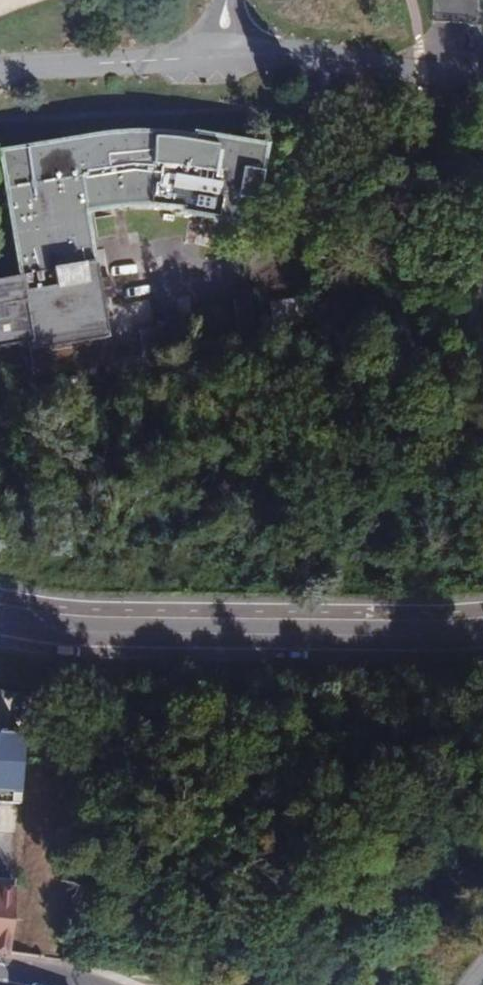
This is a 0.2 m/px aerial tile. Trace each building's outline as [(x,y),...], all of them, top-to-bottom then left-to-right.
[(26,342),(33,378),(108,366),(103,337),(83,213),(123,209),(149,207),(177,209),(177,214),(248,226),(252,202),(255,203),(264,145),(191,134),(190,138),(150,132),(97,135),(0,152),(0,173),(13,259),(16,258),(20,279),(0,282),(0,346),(26,342)] [(233,298),(239,339),(254,336),(247,296),(233,298)] [(268,305),(272,328),(302,323),(298,300),(268,305)] [(23,720),(24,696),(0,689),(0,714),(23,720)] [(2,772),(7,773),(8,751),(0,751),(0,798),(2,772)] [(0,888),(0,953),(8,955),(13,890),(0,888)]
